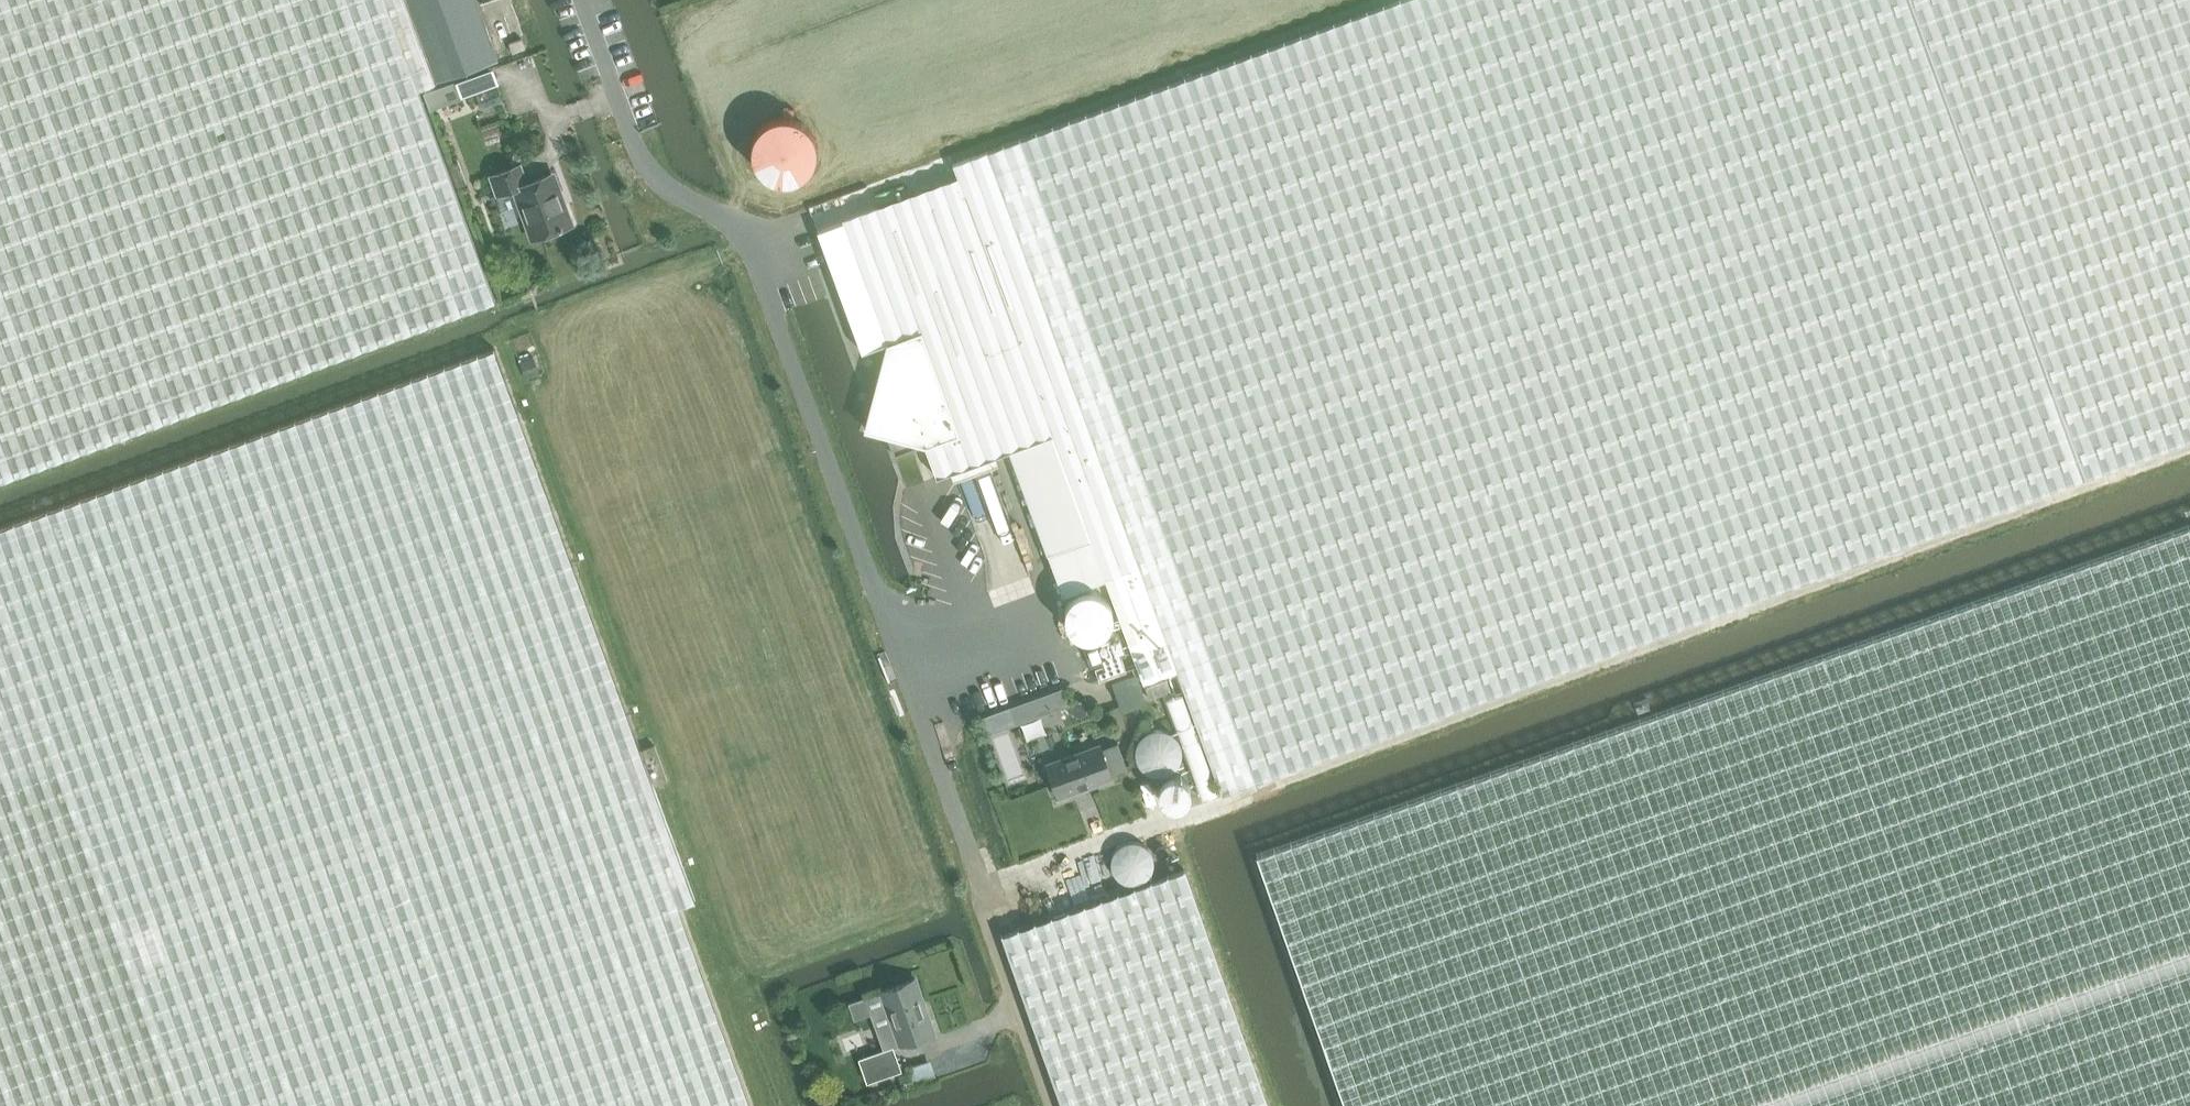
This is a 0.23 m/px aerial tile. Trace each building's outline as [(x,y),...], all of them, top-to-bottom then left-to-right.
[(496,299),(419,88),(436,82),(499,58),(478,0),(0,0),(0,480),(496,299)] [(818,230),(862,351),(888,342),(877,386),(871,407),(866,428),(887,433),(895,455),(926,444),(937,476),(1010,449),(1048,553),(1081,541),(1091,537),(1105,575),(1144,682),(1177,670),(1223,794),(2189,439),(2189,0),(1399,0),(954,163),(965,194),(937,204),(884,224),(878,208),(818,230)] [(425,92),(431,109),(462,98),(456,81),(425,92)] [(499,194),(514,188),(533,239),(574,224),(566,204),(562,205),(551,173),(527,182),(521,164),(492,174),(499,194)] [(679,905),(696,899),(496,348),(0,528),(0,1105),(752,1105),(679,905)] [(534,355),(519,360),(526,378),(540,373),(534,355)] [(1257,854),(1346,1105),(2189,1105),(2189,525),(1257,854)] [(1091,666),(1126,654),(1119,632),(1084,645),(1091,666)] [(1100,680),(1127,671),(1122,658),(1095,667),(1100,680)] [(1150,698),(1172,690),(1168,680),(1147,687),(1150,698)] [(1052,711),(1069,704),(1063,687),(1046,694),(1052,711)] [(1014,725),(1031,718),(1025,701),(1008,708),(1014,725)] [(1101,744),(1047,764),(1059,797),(1113,777),(1111,774),(1126,768),(1117,743),(1102,748),(1101,744)] [(656,785),(668,780),(655,744),(643,749),(656,785)] [(1186,869),(1002,935),(1062,1105),(1270,1105),(1186,869)] [(881,990),(848,1002),(855,1019),(888,1008),(901,1044),(935,1032),(915,978),(881,990)] [(868,1081),(901,1069),(893,1046),(860,1058),(868,1081)]
